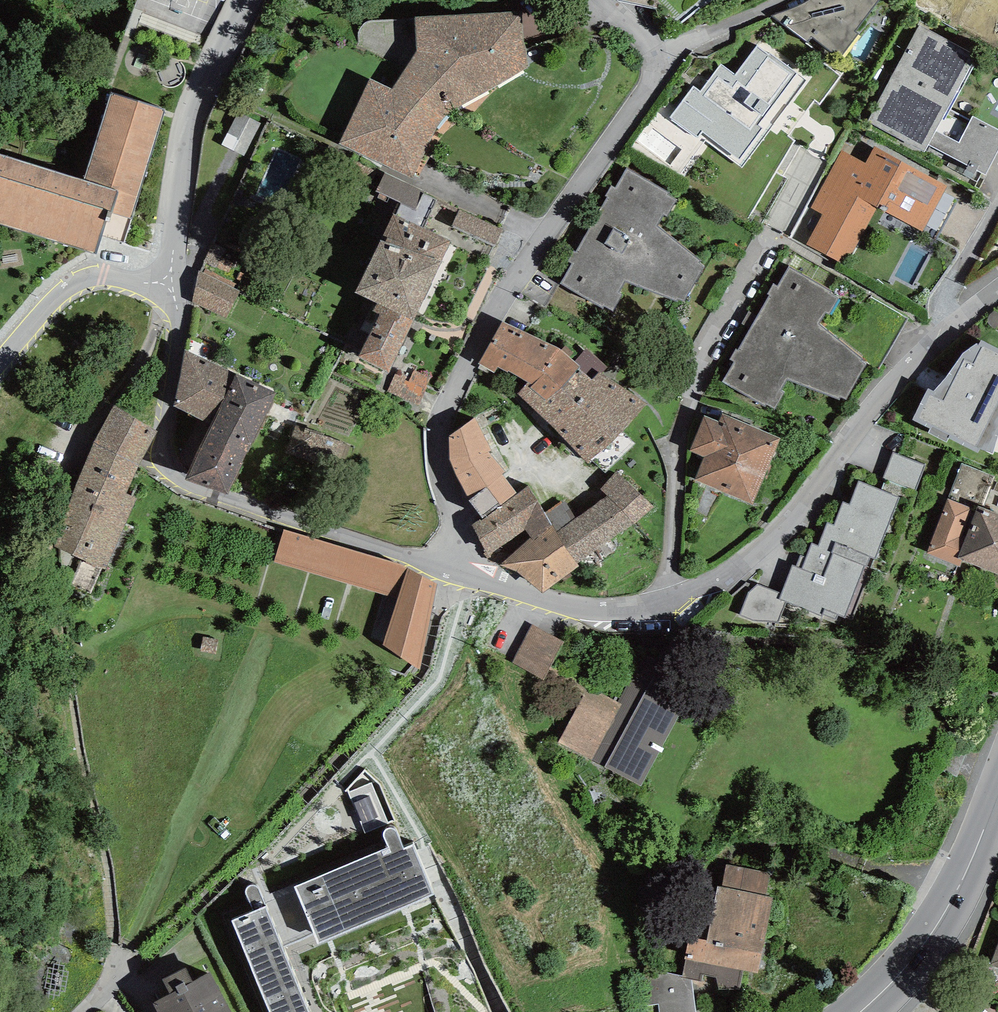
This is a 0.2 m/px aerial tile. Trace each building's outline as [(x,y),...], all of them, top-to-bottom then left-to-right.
[(855,32),(880,0),(808,0),(806,2),(798,5),(772,16),(807,42),(811,38),(831,52),(833,51),(837,50),(842,55),(858,34),(855,32)] [(524,39),(545,32),(541,9),(522,11),(524,39)] [(339,144),(413,177),(420,166),(426,152),(432,138),(438,129),(445,117),(454,109),(466,103),(529,67),(524,39),(522,11),(415,16),(417,51),(392,88),(370,79),(339,144)] [(924,152),(928,145),(952,158),(947,166),(978,182),(981,173),(985,175),(997,151),(997,129),(973,116),(970,120),(948,108),(977,55),(919,25),(867,121),(924,152)] [(769,54),(757,45),(735,75),(721,64),(700,91),(693,85),(670,118),(698,137),(702,131),(739,159),(762,128),(758,125),(796,73),(770,53),(769,54)] [(165,111),(112,92),(84,180),(0,154),(0,224),(96,254),(103,235),(124,242),(165,111)] [(261,123),(239,112),(221,145),(244,155),(261,123)] [(823,214),(806,245),(844,265),(877,208),(923,231),(947,186),(875,147),(865,163),(842,150),(810,208),(823,214)] [(679,300),(684,302),(703,267),(699,263),(700,261),(657,226),(663,214),(666,216),(676,200),(667,195),(669,193),(627,167),(614,188),(612,186),(605,196),(607,197),(576,252),(574,250),(568,262),(571,263),(560,283),(603,308),(604,306),(613,311),(622,294),(619,293),(625,282),(678,302),(679,300)] [(377,197),(387,202),(390,197),(416,210),(424,191),(385,173),(375,191),(380,192),(377,197)] [(495,245),(502,229),(460,209),(452,224),(495,245)] [(414,321),(451,241),(393,213),(356,293),(377,303),(414,321)] [(840,397),(845,399),(865,364),(860,359),(862,358),(818,323),(825,311),(828,313),(837,298),(828,292),(830,290),(789,266),(777,286),(775,284),(768,294),(770,296),(739,350),(737,349),(731,360),(734,362),(723,382),(764,405),(766,403),(774,408),(784,391),(781,390),(787,379),(839,399),(840,397)] [(236,290),(238,286),(206,268),(204,273),(236,290)] [(199,270),(193,302),(226,318),(240,291),(236,290),(204,273),(199,270)] [(380,315),(358,357),(389,373),(414,321),(377,303),(372,311),(380,315)] [(517,394),(587,463),(613,441),(647,403),(602,373),(600,372),(592,379),(579,369),(581,367),(575,362),(569,357),(561,350),(559,349),(502,321),(478,364),(494,373),(498,367),(507,372),(508,371),(527,382),(517,394)] [(992,454),(997,437),(997,349),(981,340),(979,345),(976,343),(963,353),(957,362),(947,377),(934,391),(928,389),(912,420),(930,430),(929,433),(947,442),(949,438),(979,453),(980,450),(992,454)] [(561,350),(569,357),(573,352),(565,346),(561,350)] [(602,373),(608,367),(586,349),(575,362),(581,367),(579,369),(592,379),(600,372),(602,373)] [(185,479),(227,495),(276,393),(186,351),(174,406),(212,425),(185,479)] [(418,405),(431,378),(414,370),(409,381),(396,375),(388,391),(418,405)] [(139,465),(158,431),(115,405),(94,442),(80,475),(127,493),(139,465)] [(752,504),(780,438),(722,413),(719,421),(704,415),(690,451),(705,457),(695,479),(752,504)] [(492,450),(475,417),(459,429),(449,436),(450,460),(457,475),(467,497),(469,501),(482,518),(483,520),(501,506),(518,493),(502,475),(505,472),(489,452),(492,450)] [(295,418),(286,449),(343,466),(353,436),(295,418)] [(916,490),(926,466),(892,453),(883,477),(916,490)] [(982,508),(994,476),(962,464),(948,499),(976,510),(978,506),(982,508)] [(556,533),(577,564),(634,524),(654,507),(617,472),(600,490),(607,496),(575,519),(556,533)] [(80,475),(76,486),(54,547),(105,569),(136,498),(127,493),(80,475)] [(838,616),(851,621),(873,559),(875,560),(900,498),(859,482),(850,505),(843,503),(834,525),(828,523),(819,546),(812,544),(806,558),(801,555),(796,567),(793,565),(782,593),(780,599),(786,602),(822,617),(823,614),(836,620),(838,616)] [(544,513),(528,486),(518,493),(501,506),(483,520),(482,518),(471,526),(484,549),(484,554),(490,559),(504,551),(502,547),(525,530),(531,537),(532,540),(551,526),(544,513)] [(948,499),(927,552),(960,567),(963,560),(957,559),(976,510),(948,499)] [(564,500),(544,513),(551,526),(556,533),(575,519),(564,500)] [(982,508),(978,506),(976,510),(957,559),(963,560),(997,574),(997,514),(982,508)] [(517,572),(542,593),(579,566),(577,564),(556,533),(551,526),(532,540),(531,537),(500,565),(517,572)] [(284,529),(275,561),(398,598),(408,568),(401,564),(284,529)] [(398,598),(382,645),(420,670),(437,584),(408,568),(398,598)] [(753,621),(778,622),(786,602),(780,599),(782,593),(758,584),(749,592),(740,616),(753,621)] [(532,626),(513,662),(543,678),(562,643),(532,626)] [(217,641),(204,638),(202,648),(215,651),(217,641)] [(587,690),(559,743),(641,786),(695,683),(642,656),(617,702),(588,687),(587,690)] [(365,834),(395,821),(381,783),(366,771),(348,790),(365,834)] [(318,945),(434,894),(413,844),(404,848),(401,842),(398,832),(396,829),(393,827),(389,827),(386,830),(383,834),(384,838),(389,847),(294,888),(318,945)] [(766,897),(771,874),(727,865),(723,887),(766,897)] [(246,895),(254,912),(266,907),(262,896),(261,892),(259,888),(257,886),(254,884),(250,885),(247,888),(246,892),(246,895)] [(758,973),(774,898),(766,897),(723,887),(718,886),(707,940),(689,937),(684,959),(686,960),(682,977),(691,979),(701,981),(703,975),(717,978),(720,991),(740,990),(743,971),(758,973)] [(266,907),(254,912),(231,921),(269,1011),(309,1011),(266,907)] [(210,972),(194,981),(187,967),(162,980),(169,994),(152,1003),(157,1011),(231,1011),(210,972)] [(691,979),(682,977),(664,972),(642,975),(647,1006),(659,1004),(660,1011),(696,1011),(691,979)]
